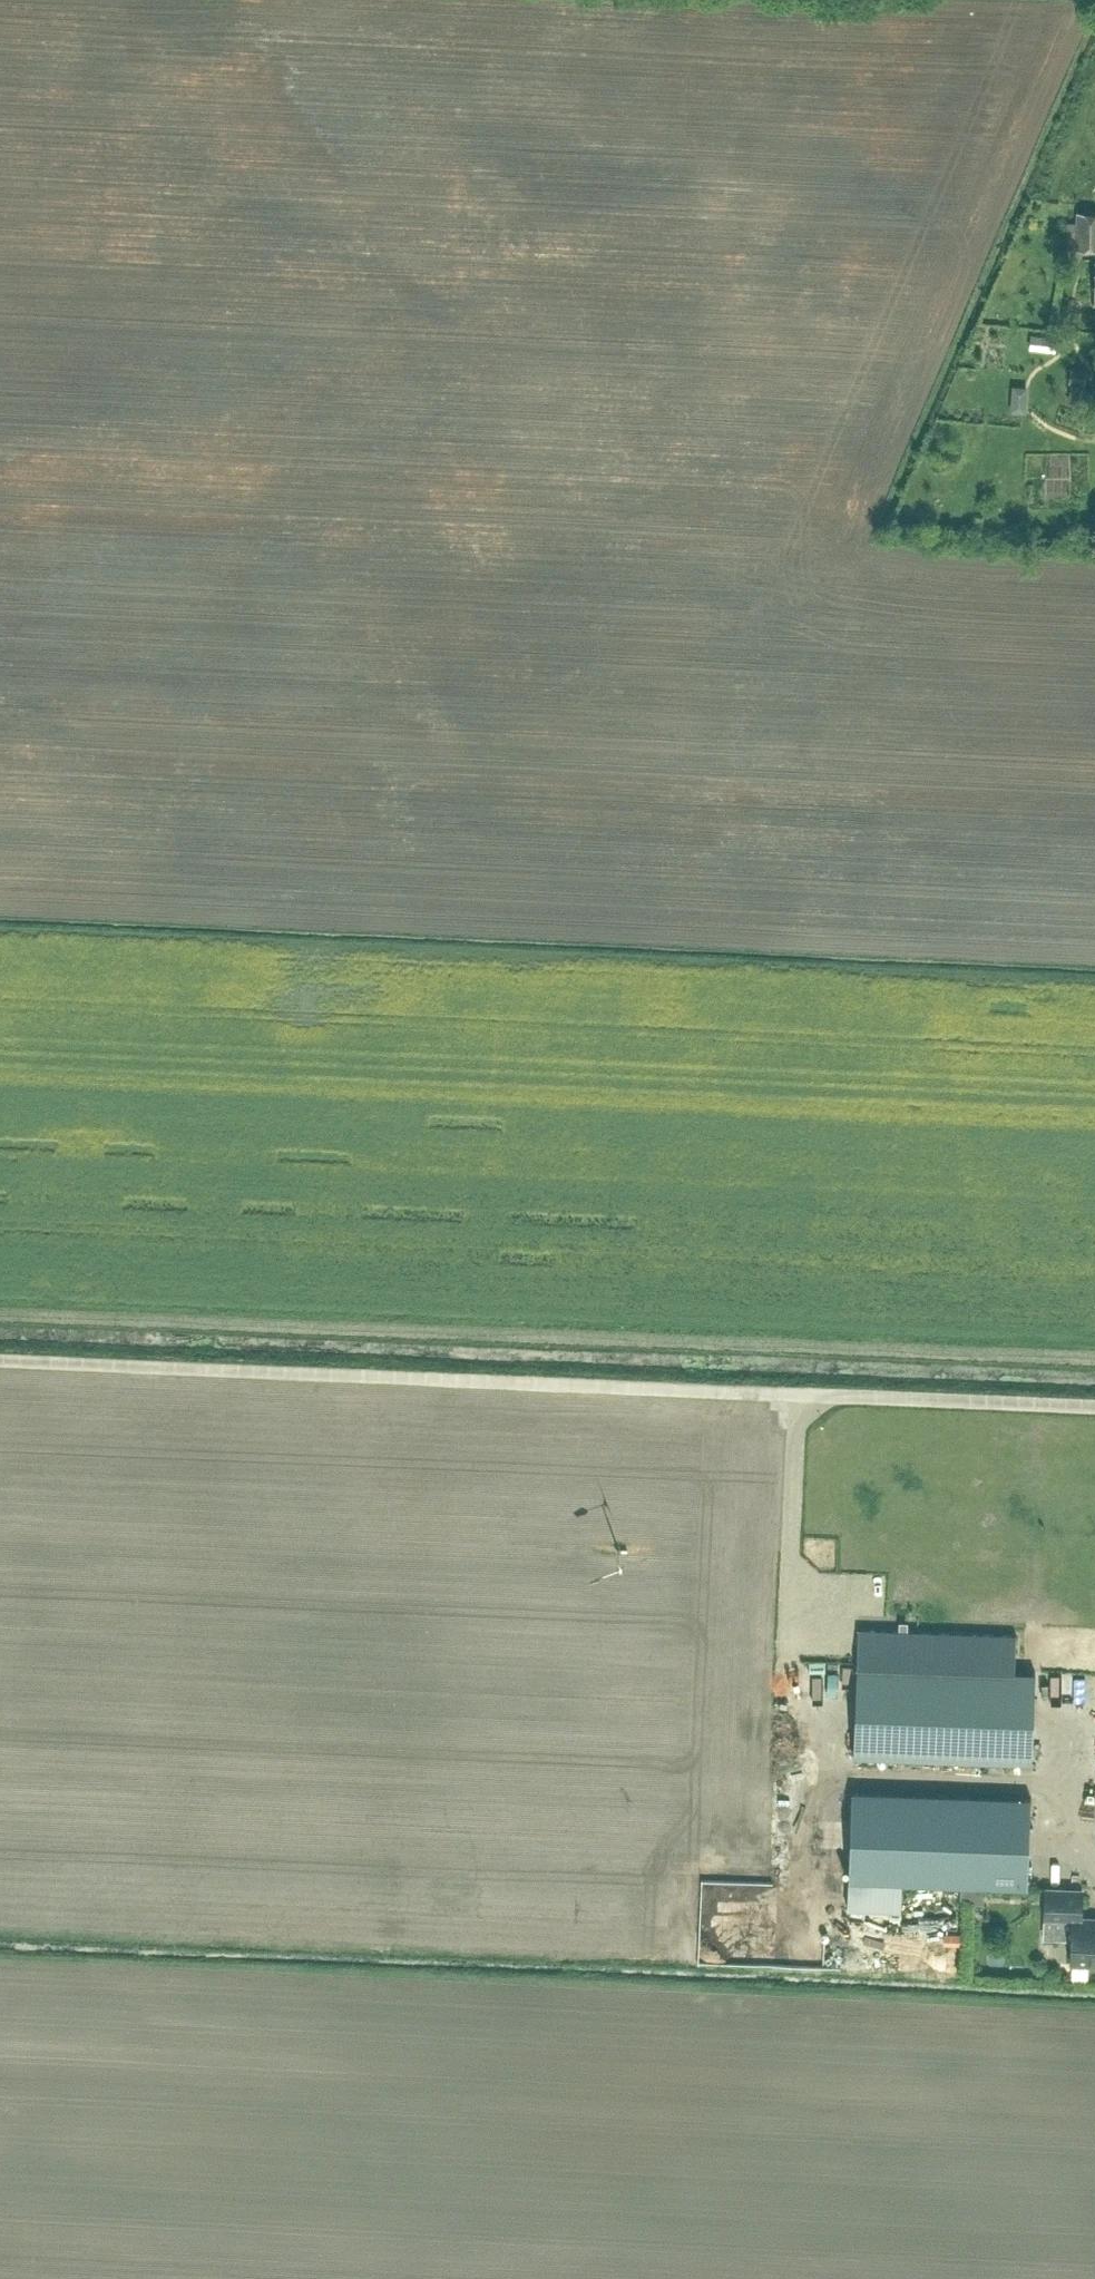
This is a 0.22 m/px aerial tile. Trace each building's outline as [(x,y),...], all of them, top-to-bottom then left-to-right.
[(1094,248),(1094,210),(1076,210),(1075,220),(1066,220),(1066,247),(1094,248)] [(1048,302),(1052,330),(1080,326),(1076,298),(1048,302)] [(1068,382),(1085,384),(1087,366),(1070,364),(1068,382)] [(864,1664),(860,1754),(1032,1760),(1036,1671),(1021,1670),(1023,1634),(866,1629),(864,1664)] [(1049,1700),(1067,1700),(1067,1675),(1050,1675),(1049,1700)] [(848,1879),(1027,1885),(1031,1796),(852,1790),(848,1879)] [(1081,1915),(1082,1887),(1045,1886),(1044,1915),(1072,1916),(1071,1961),(1094,1962),(1094,1916),(1081,1915)]
